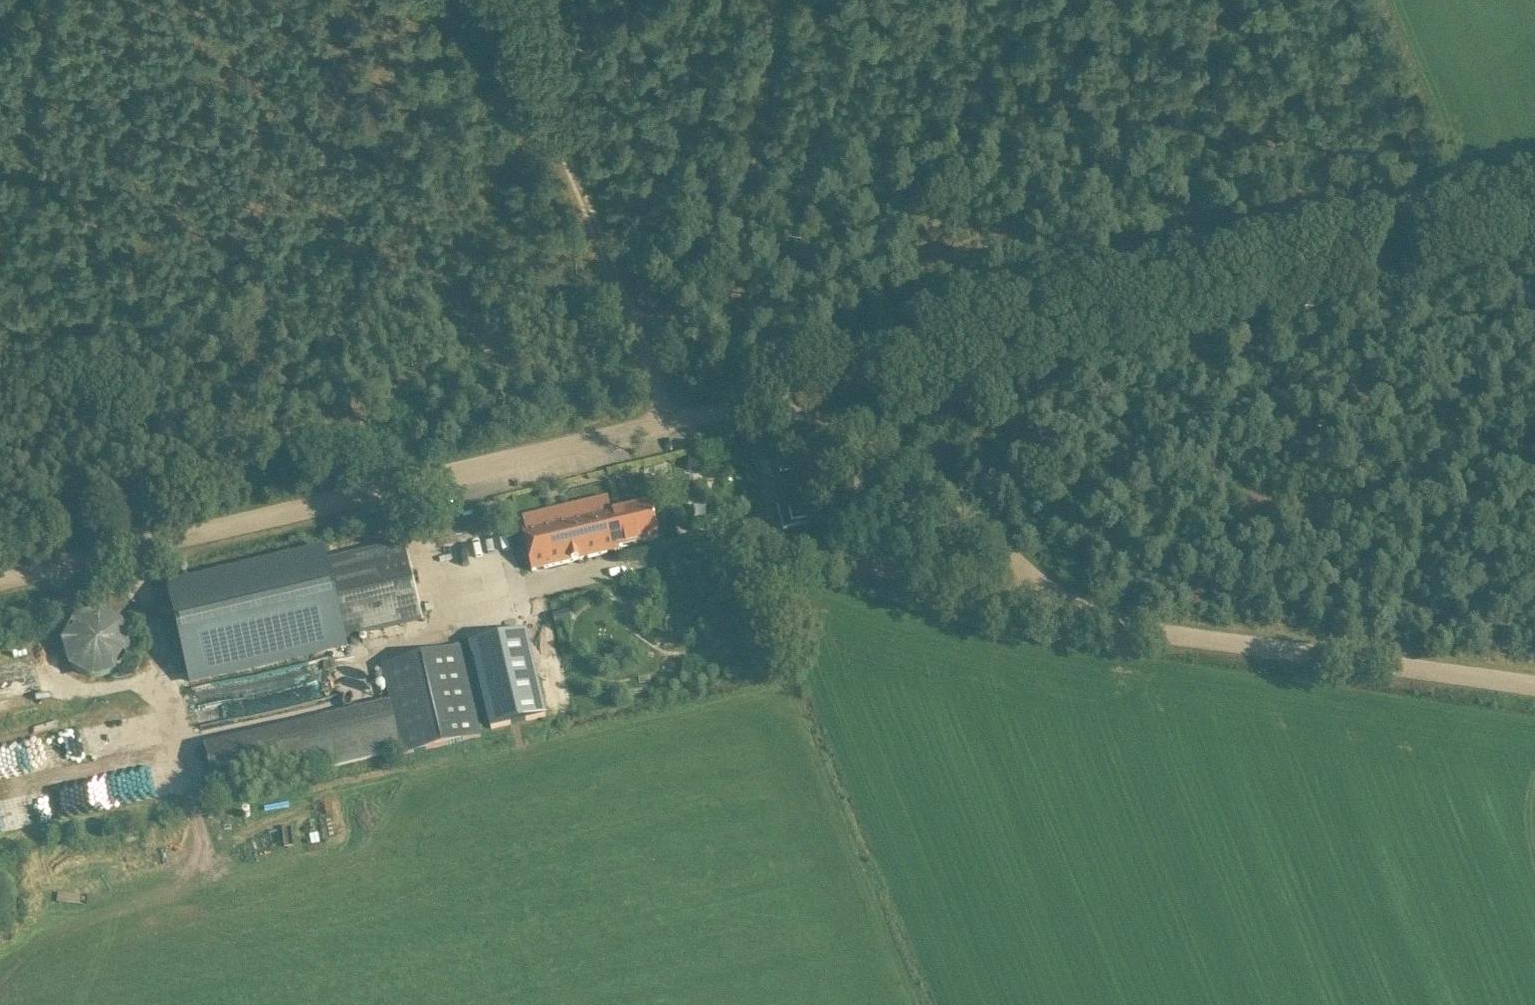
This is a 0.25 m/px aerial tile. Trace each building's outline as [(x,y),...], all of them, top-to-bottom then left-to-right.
[(788,438),(763,444),(784,530),(809,525),(788,438)] [(689,457),(688,469),(704,469),(704,458),(689,457)] [(524,530),(534,571),(620,550),(619,548),(660,538),(656,522),(652,503),(602,515),(601,508),(593,510),(594,513),(524,530)] [(405,544),(346,558),(343,546),(168,587),(190,681),(348,644),(346,640),(423,622),(405,544)] [(570,611),(554,615),(556,625),(572,622),(570,611)] [(63,642),(63,645),(63,647),(63,650),(64,653),(65,656),(66,658),(67,661),(69,663),(70,665),(72,667),(74,669),(76,671),(79,672),(81,674),(84,675),(86,675),(89,676),(92,676),(95,677),(98,676),(100,676),(103,675),(106,675),(108,674),(111,672),(113,671),(115,669),(117,667),(119,665),(121,663),(123,661),(124,658),(125,656),(126,653),(126,650),(127,647),(127,645),(127,642),(126,639),(126,636),(125,634),(124,631),(122,629),(121,626),(119,624),(117,622),(115,620),(113,618),(111,617),(108,616),(106,615),(103,614),(100,613),(98,613),(95,613),(92,613),(89,613),(86,614),(84,614),(81,616),(79,617),(76,618),(74,620),(72,622),(70,624),(69,626),(67,629),(66,631),(65,634),(64,636),(63,639),(63,642)] [(528,639),(473,651),(491,729),(546,716),(528,639)] [(404,755),(482,736),(461,649),(383,667),(392,703),(206,746),(215,784),(332,757),(334,767),(403,751),(404,755)]
